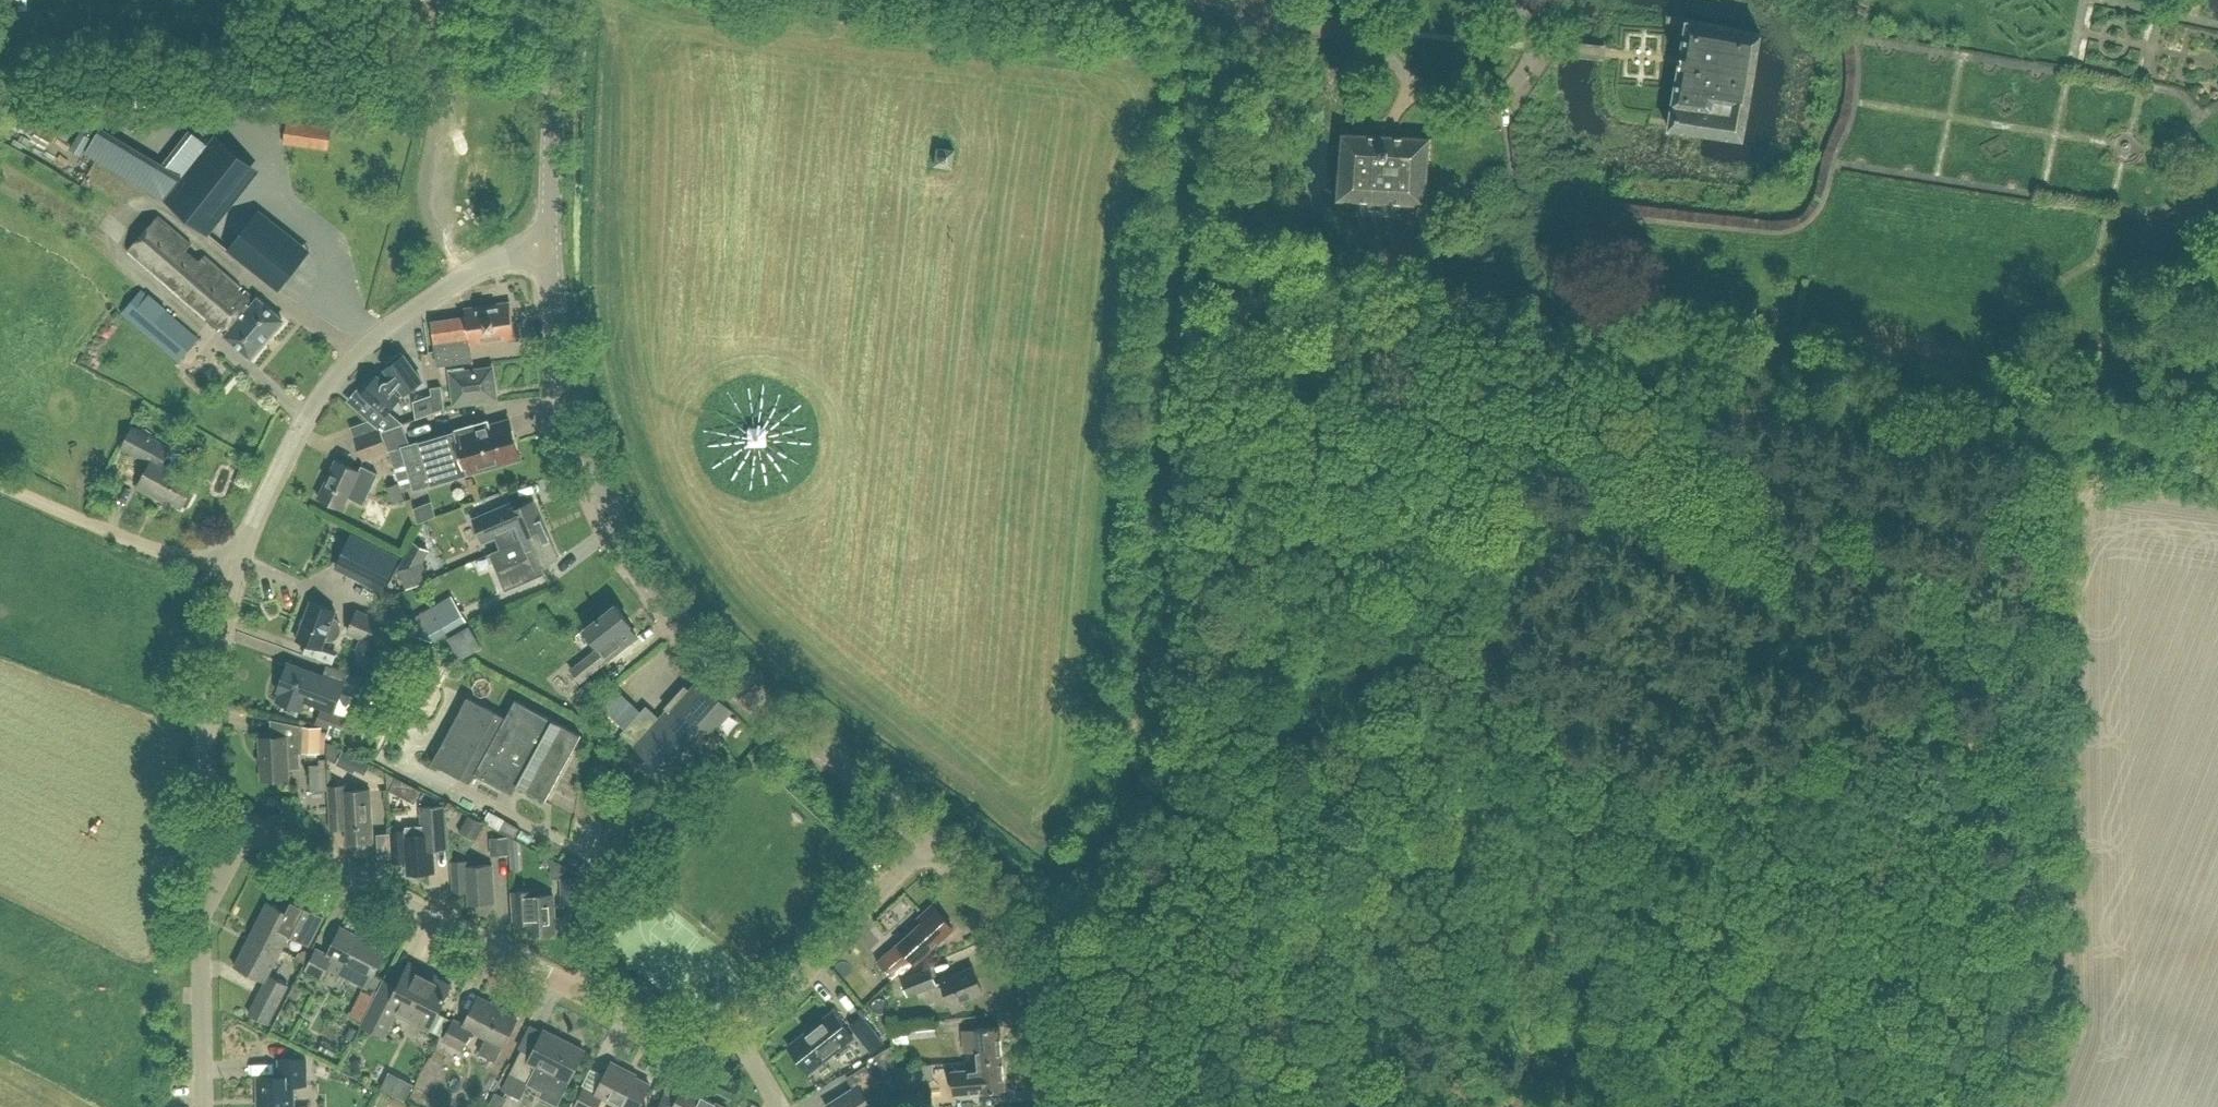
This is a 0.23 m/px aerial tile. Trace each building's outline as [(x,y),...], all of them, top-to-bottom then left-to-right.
[(1687,20),(1669,128),(1744,139),(1762,33),(1687,20)] [(285,145),(329,150),(332,127),(288,122),(285,145)] [(1343,134),(1336,199),(1427,206),(1430,139),(1390,136),(1374,135),(1343,134)] [(931,168),(951,173),(956,153),(936,148),(931,168)] [(220,188),(191,166),(164,200),(193,222),(220,188)] [(119,205),(127,190),(112,183),(104,197),(119,205)] [(279,289),(309,250),(259,210),(227,249),(279,289)] [(130,250),(219,327),(220,327),(222,325),(225,327),(223,330),(251,354),(283,317),(258,295),(257,297),(246,287),(243,291),(239,288),(242,284),(205,253),(199,259),(185,247),(190,241),(160,215),(130,250)] [(295,217),(288,225),(305,239),(312,232),(295,217)] [(142,289),(121,313),(179,363),(200,338),(142,289)] [(464,308),(466,317),(432,322),(438,365),(474,360),(472,345),(516,339),(510,301),(464,308)] [(375,404),(365,416),(379,429),(381,428),(382,431),(404,423),(389,410),(401,397),(404,394),(422,380),(401,351),(387,361),(389,365),(385,368),(387,370),(379,378),(377,376),(362,393),(375,404)] [(456,400),(496,395),(492,366),(465,370),(465,365),(452,367),(456,400)] [(446,366),(435,368),(437,385),(448,384),(446,366)] [(431,392),(434,412),(445,408),(442,390),(431,392)] [(523,458),(512,420),(491,426),(489,422),(404,447),(417,489),(523,458)] [(379,429),(356,438),(365,461),(390,451),(382,431),(381,428),(379,429)] [(390,434),(395,447),(409,442),(405,429),(390,434)] [(127,450),(151,461),(138,487),(182,508),(184,504),(188,506),(194,494),(190,492),(195,480),(164,465),(173,447),(136,430),(127,450)] [(349,497),(365,505),(380,474),(362,466),(360,471),(336,460),(319,497),(344,509),(349,497)] [(511,501),(487,511),(473,517),(483,542),(518,528),(523,539),(547,529),(535,499),(514,508),(511,501)] [(427,522),(441,515),(434,502),(420,508),(427,522)] [(547,529),(523,539),(529,555),(497,568),(506,590),(545,574),(542,566),(559,559),(547,529)] [(353,534),(336,568),(381,590),(398,556),(353,534)] [(397,570),(423,563),(430,550),(412,540),(397,570)] [(336,610),(311,601),(296,639),(322,649),(325,640),(326,640),(329,641),(333,640),(337,638),(340,635),(342,630),(342,626),(340,622),(337,618),(334,617),(336,610)] [(638,637),(630,626),(632,625),(616,604),(585,628),(600,647),(572,669),(581,681),(638,637)] [(388,620),(357,607),(347,632),(361,638),(355,651),(373,658),(379,644),(378,643),(388,620)] [(414,634),(433,642),(468,622),(459,607),(438,619),(431,607),(406,621),(414,634)] [(462,657),(481,646),(470,626),(450,638),(462,657)] [(288,663),(278,689),(281,690),(277,701),(301,710),(305,699),(318,704),(319,701),(336,707),(349,672),(328,664),(323,676),(288,663)] [(590,701),(614,682),(605,670),(580,689),(590,701)] [(675,698),(712,732),(733,709),(700,679),(690,691),(686,687),(675,698)] [(470,783),(475,775),(513,796),(518,786),(545,801),(581,736),(516,700),(506,718),(469,697),(433,763),(470,783)] [(712,732),(675,698),(667,708),(668,709),(660,719),(647,707),(644,711),(692,755),(712,732)] [(346,715),(322,706),(316,723),(340,732),(346,715)] [(692,755),(644,711),(624,733),(635,743),(634,744),(670,778),(692,755)] [(290,767),(301,766),(301,752),(326,752),(326,745),(323,745),(322,727),(301,726),(274,720),(275,736),(261,737),(263,781),(291,780),(290,767)] [(362,757),(340,747),(333,763),(354,773),(362,757)] [(332,829),(347,828),(348,844),(373,842),(370,790),(346,791),(346,786),(330,787),(332,829)] [(436,873),(434,849),(450,848),(447,804),(420,806),(422,834),(407,835),(407,830),(391,831),(393,863),(409,862),(409,874),(436,873)] [(452,861),(455,893),(469,892),(470,905),(496,903),(493,864),(468,866),(468,860),(452,861)] [(582,876),(562,877),(563,901),(584,900),(582,876)] [(421,894),(443,893),(443,879),(421,880),(421,894)] [(554,894),(537,895),(537,890),(512,892),(515,923),(529,922),(530,935),(556,933),(554,894)] [(251,933),(283,949),(294,928),(313,938),(324,916),(289,898),(283,909),(268,901),(251,933)] [(938,908),(879,961),(896,980),(955,927),(938,908)] [(316,950),(307,969),(324,977),(329,966),(369,985),(387,949),(341,926),(327,955),(316,950)] [(283,949),(251,933),(235,965),(266,981),(249,1013),(269,1023),(289,985),(269,975),(283,949)] [(385,1035),(395,1014),(430,1031),(430,1029),(441,1034),(449,1017),(438,1012),(452,985),(425,971),(426,969),(410,961),(398,986),(386,980),(377,998),(362,990),(349,1015),(364,1023),(364,1024),(385,1035)] [(967,1007),(964,1001),(985,993),(973,963),(940,976),(955,1012),(967,1007)] [(908,996),(939,984),(931,965),(901,977),(908,996)] [(443,1039),(465,1050),(475,1031),(487,1037),(479,1053),(496,1061),(518,1019),(477,998),(463,1024),(453,1019),(443,1039)] [(809,1072),(855,1036),(834,1009),(788,1045),(809,1072)] [(885,1042),(863,1013),(850,1023),(872,1052),(885,1042)] [(935,1020),(892,1024),(894,1043),(910,1041),(909,1037),(937,1035),(935,1020)] [(570,1082),(586,1050),(531,1023),(519,1048),(522,1049),(502,1089),(521,1098),(537,1066),(570,1082)] [(978,1060),(1003,1058),(1000,1026),(963,1029),(965,1052),(977,1051),(978,1060)] [(308,1084),(307,1058),(280,1058),(280,1076),(258,1076),(258,1098),(260,1098),(261,1106),(295,1106),(295,1084),(308,1084)] [(954,1095),(969,1093),(1006,1090),(1003,1058),(978,1060),(979,1069),(952,1072),(954,1095)] [(602,1097),(622,1106),(640,1106),(651,1084),(610,1063),(595,1094),(584,1089),(575,1106),(597,1106),(602,1097)] [(853,1087),(826,1104),(828,1106),(878,1106),(889,1100),(866,1064),(846,1077),(853,1087)] [(704,1095),(705,1092),(697,1088),(699,1086),(688,1080),(679,1097),(667,1091),(659,1106),(727,1106),(704,1095)]
